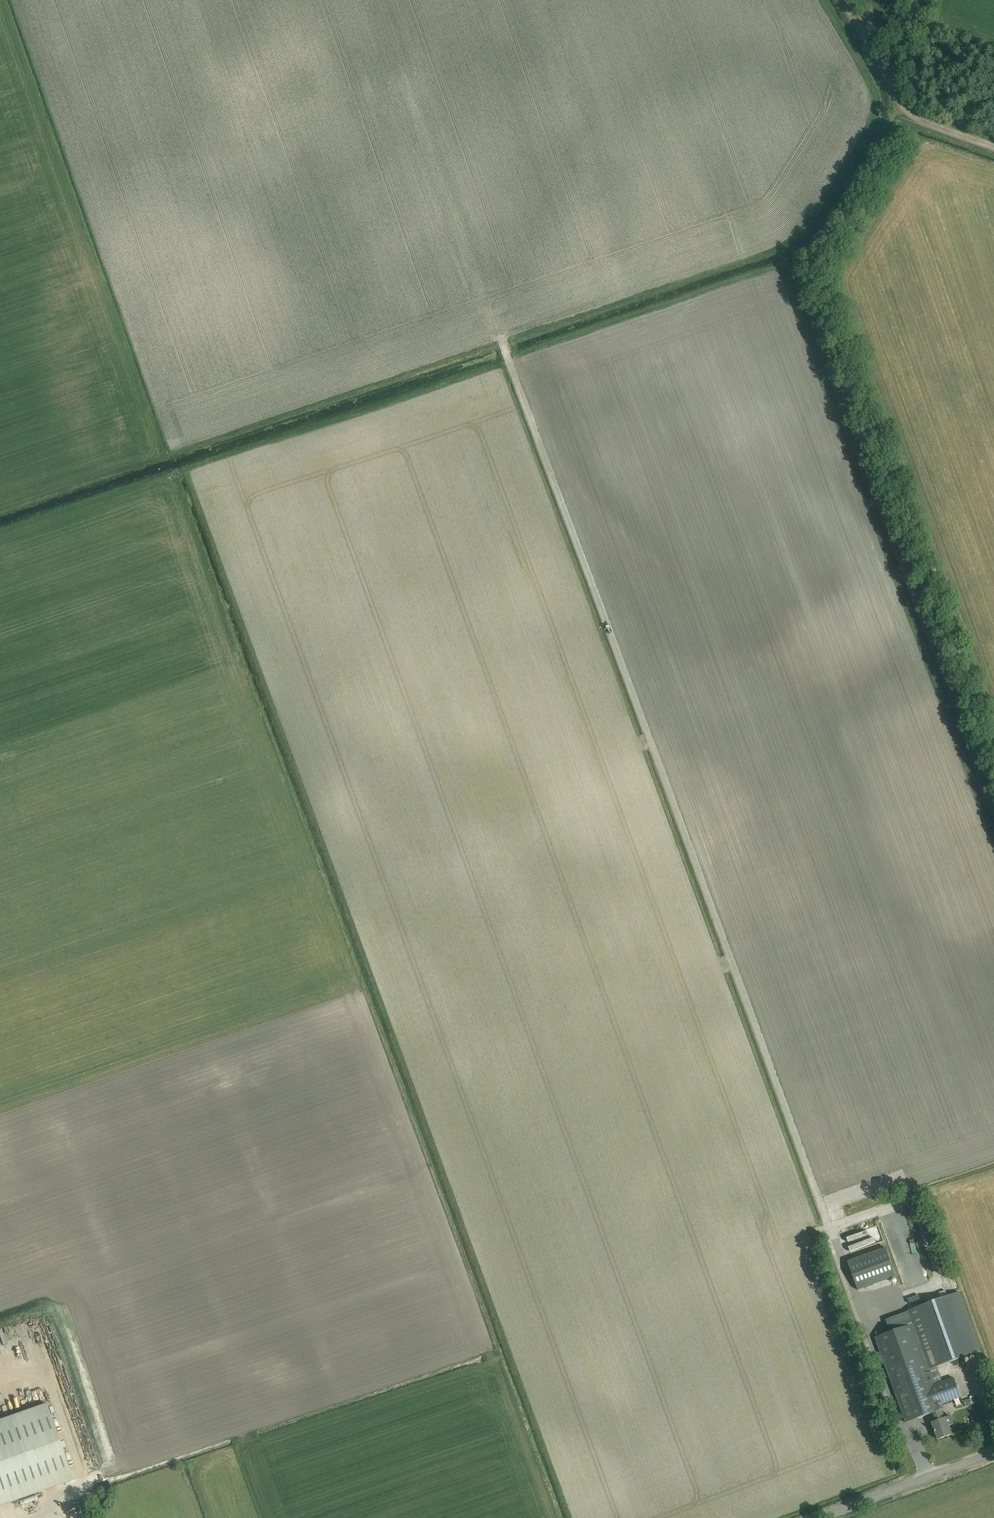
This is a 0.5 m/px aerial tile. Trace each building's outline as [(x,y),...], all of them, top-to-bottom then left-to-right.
[(858,1290),(896,1276),(886,1248),(848,1262),(858,1290)] [(942,1382),(937,1367),(980,1351),(958,1292),(908,1310),(908,1311),(885,1319),(890,1332),(875,1338),(906,1423),(933,1413),(936,1421),(932,1423),(938,1439),(952,1434),(946,1417),(942,1418),(940,1411),(941,1410),(939,1404),(960,1396),(954,1378),(942,1382)] [(73,1481),(46,1404),(0,1420),(0,1506),(73,1481)]
